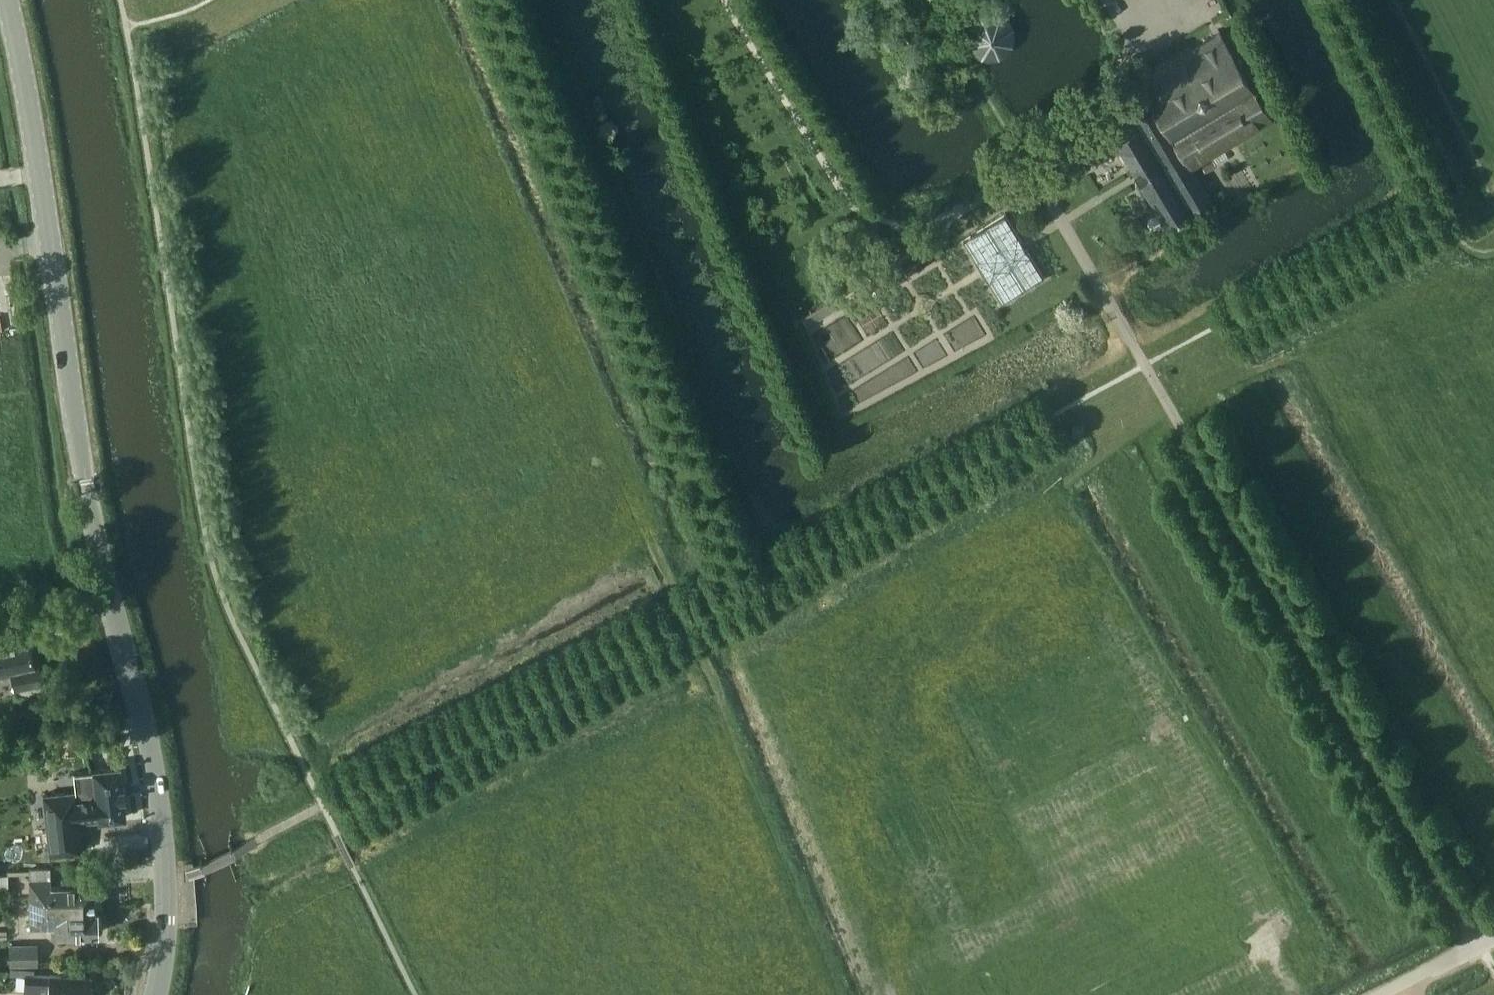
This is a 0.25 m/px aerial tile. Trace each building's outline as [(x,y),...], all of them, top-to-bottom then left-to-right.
[(1000,12),(991,11),(983,12),(976,16),(970,23),(968,31),(968,39),(970,47),(976,53),(983,58),(991,59),(1000,58),(1007,53),(1012,47),(1015,39),(1015,31),(1012,23),(1007,16),(1000,12)] [(1107,128),(1165,224),(1209,197),(1191,166),(1272,117),(1220,31),(1138,80),(1150,101),(1107,128)] [(1213,160),(1207,163),(1211,170),(1217,166),(1213,160)] [(1043,276),(1005,214),(963,240),(1001,302),(1043,276)] [(834,296),(803,315),(809,326),(841,308),(834,296)] [(15,671),(20,688),(16,689),(16,690),(45,683),(39,663),(35,664),(28,636),(0,642),(0,675),(15,671)] [(93,768),(93,769),(74,771),(76,789),(43,793),(50,854),(83,850),(79,820),(99,818),(99,819),(125,816),(119,765),(93,768)] [(0,873),(0,886),(8,886),(8,873),(0,873)] [(50,878),(29,879),(30,896),(50,896),(51,906),(77,905),(77,904),(93,904),(93,883),(51,885),(50,878)] [(97,913),(97,910),(93,910),(93,904),(77,904),(77,905),(51,906),(50,896),(30,896),(31,925),(57,924),(57,933),(98,932),(97,927),(101,923),(101,916),(97,913)] [(9,943),(10,965),(38,964),(37,942),(9,943)] [(25,972),(24,989),(32,989),(32,994),(89,994),(89,993),(91,993),(92,984),(90,984),(91,975),(49,973),(49,974),(25,972)]
